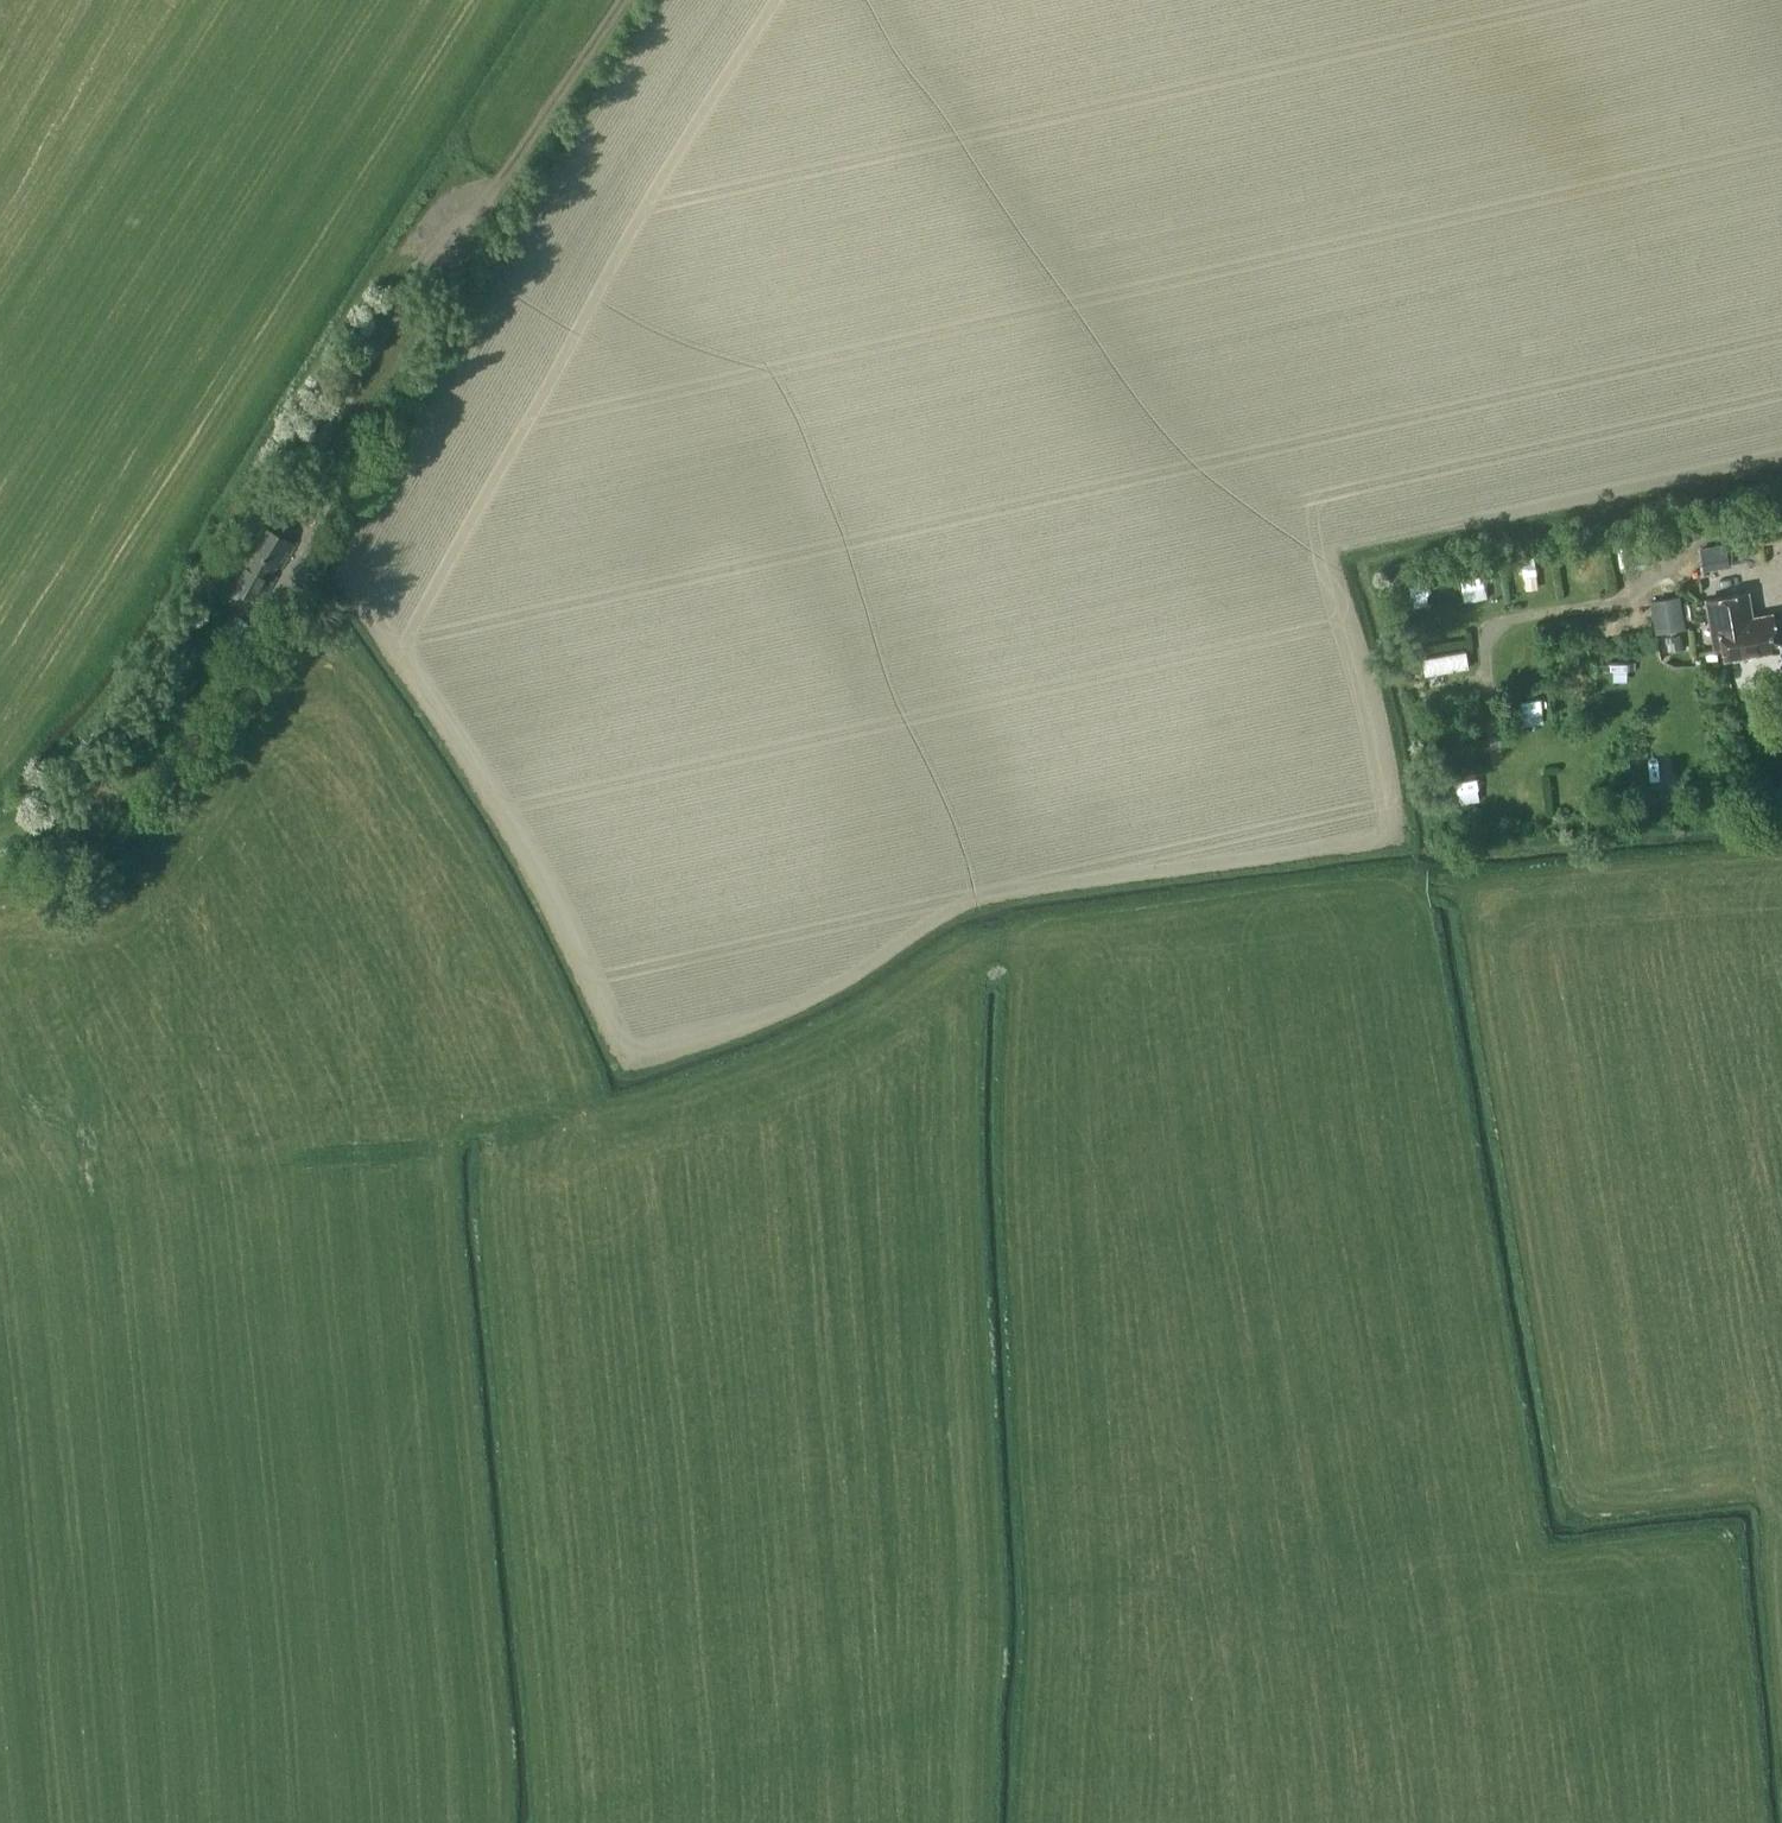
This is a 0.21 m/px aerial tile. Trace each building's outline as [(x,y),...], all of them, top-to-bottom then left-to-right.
[(244,555),(237,551),(233,558),(238,561),(227,579),(255,595),(268,573),(289,541),(261,525),(244,555)] [(1703,570),(1729,566),(1725,543),(1699,547),(1703,570)] [(1401,593),(1448,585),(1445,569),(1399,577),(1401,593)] [(1724,657),(1778,648),(1772,614),(1750,618),(1746,591),(1707,598),(1712,626),(1718,625),(1724,657)] [(1649,599),(1654,632),(1684,628),(1679,595),(1649,599)] [(1422,653),(1424,670),(1472,665),(1470,648),(1422,653)] [(1647,760),(1648,785),(1674,784),(1673,759),(1647,760)]
